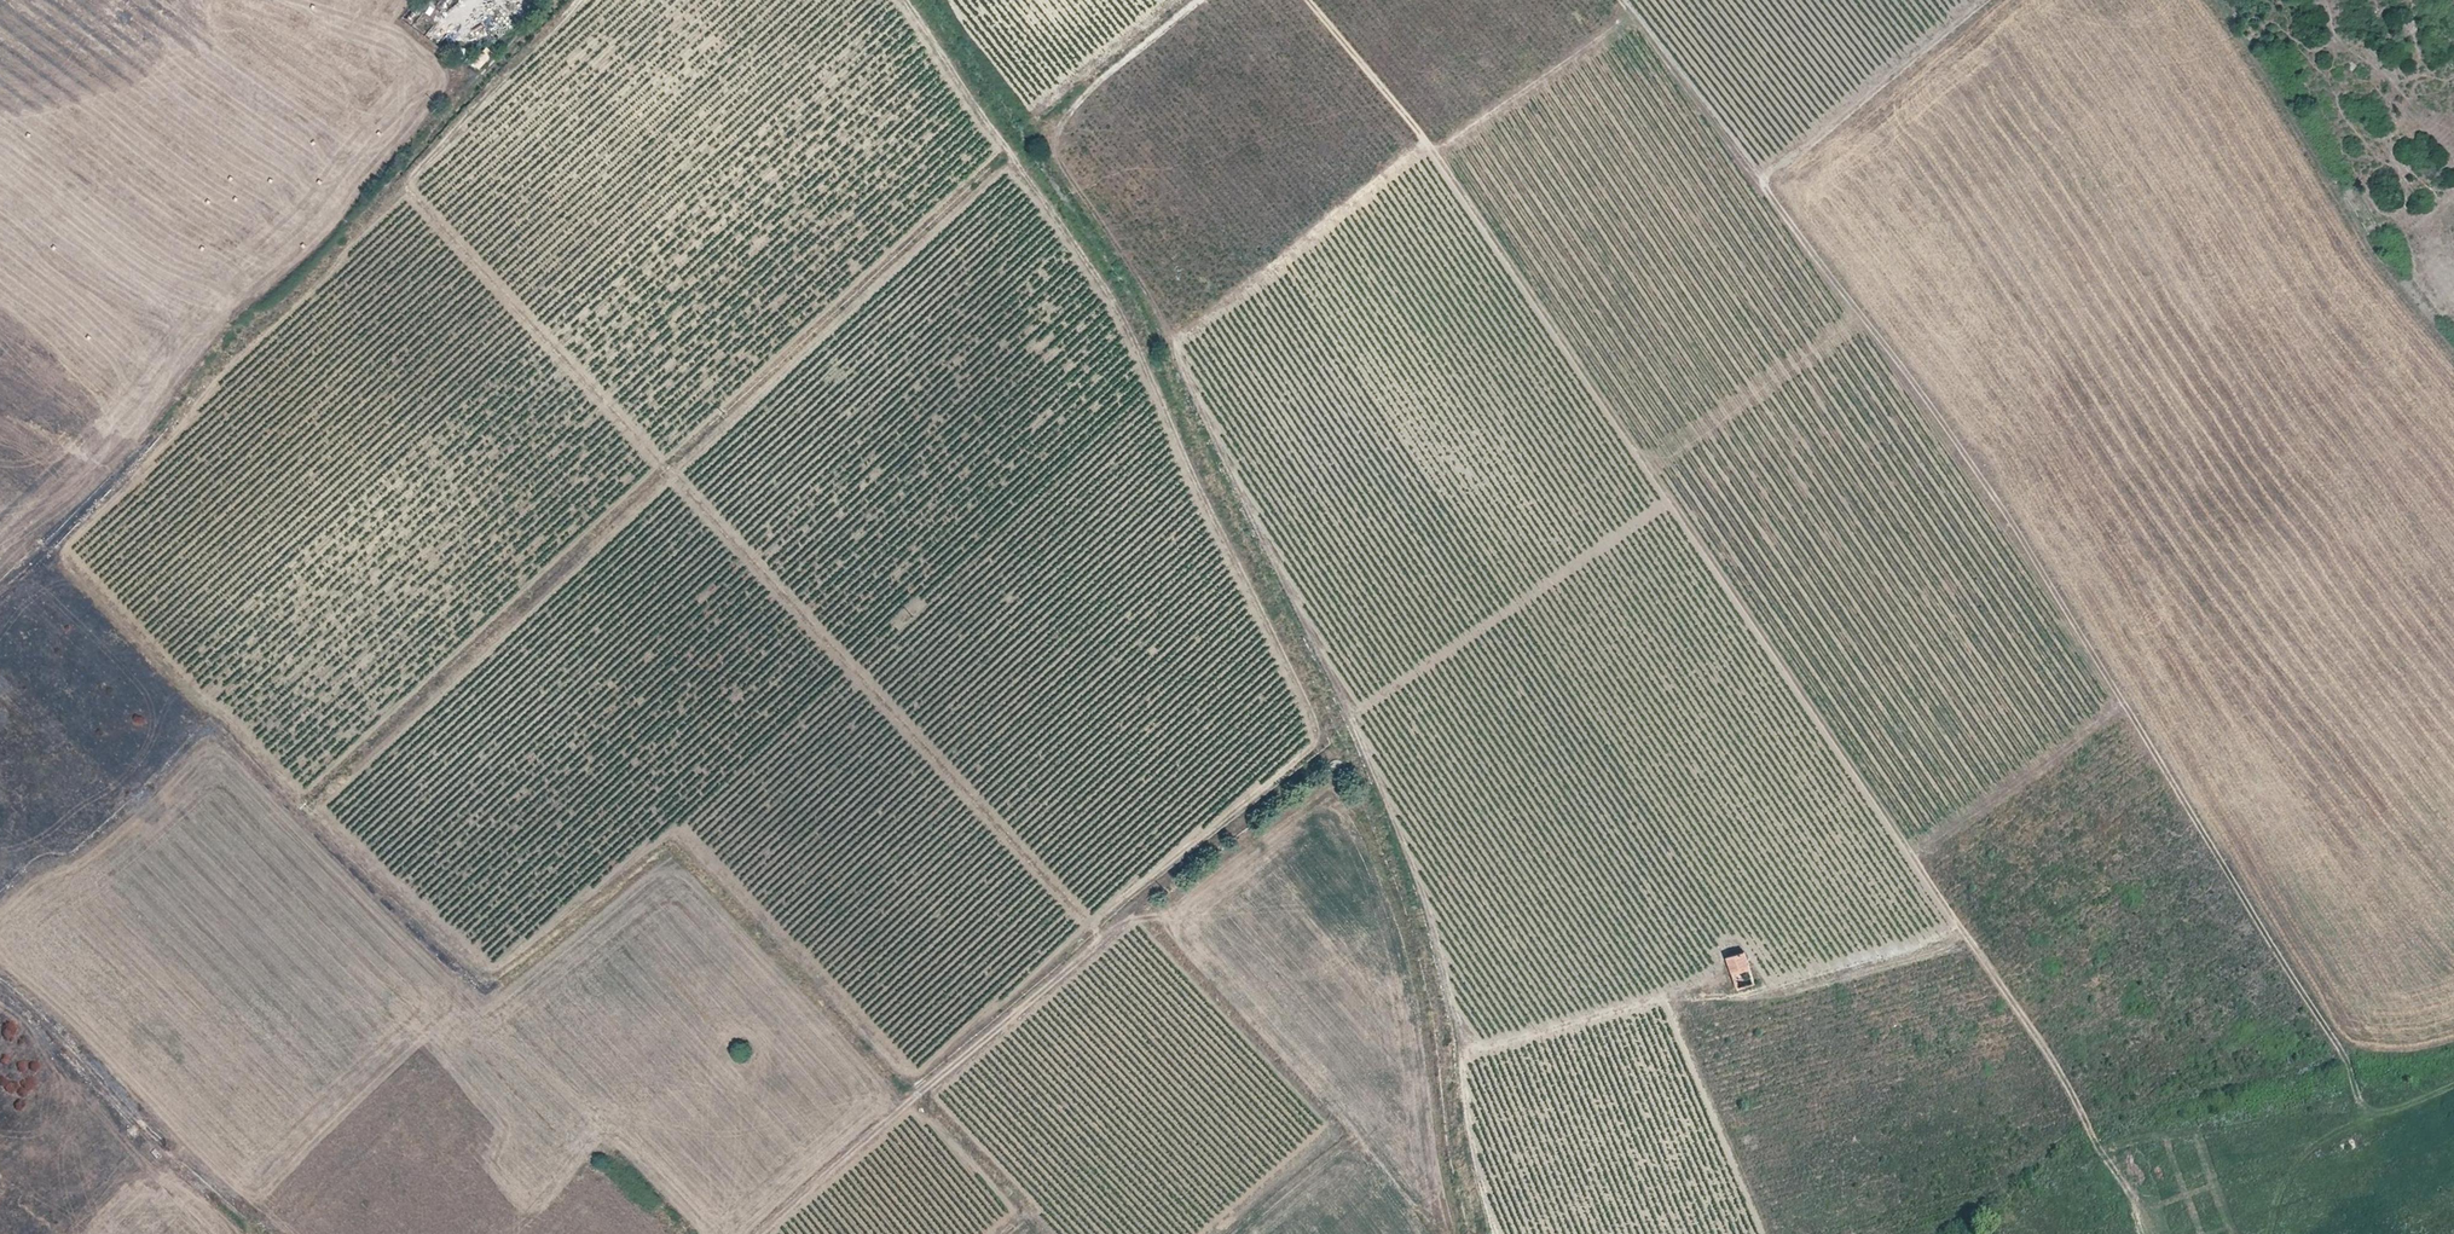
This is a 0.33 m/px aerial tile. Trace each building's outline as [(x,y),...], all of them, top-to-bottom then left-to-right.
[(479,68),(489,57),(483,52),(473,62),(479,68)] [(1756,984),(1746,951),(1729,955),(1738,989),(1756,984)]
